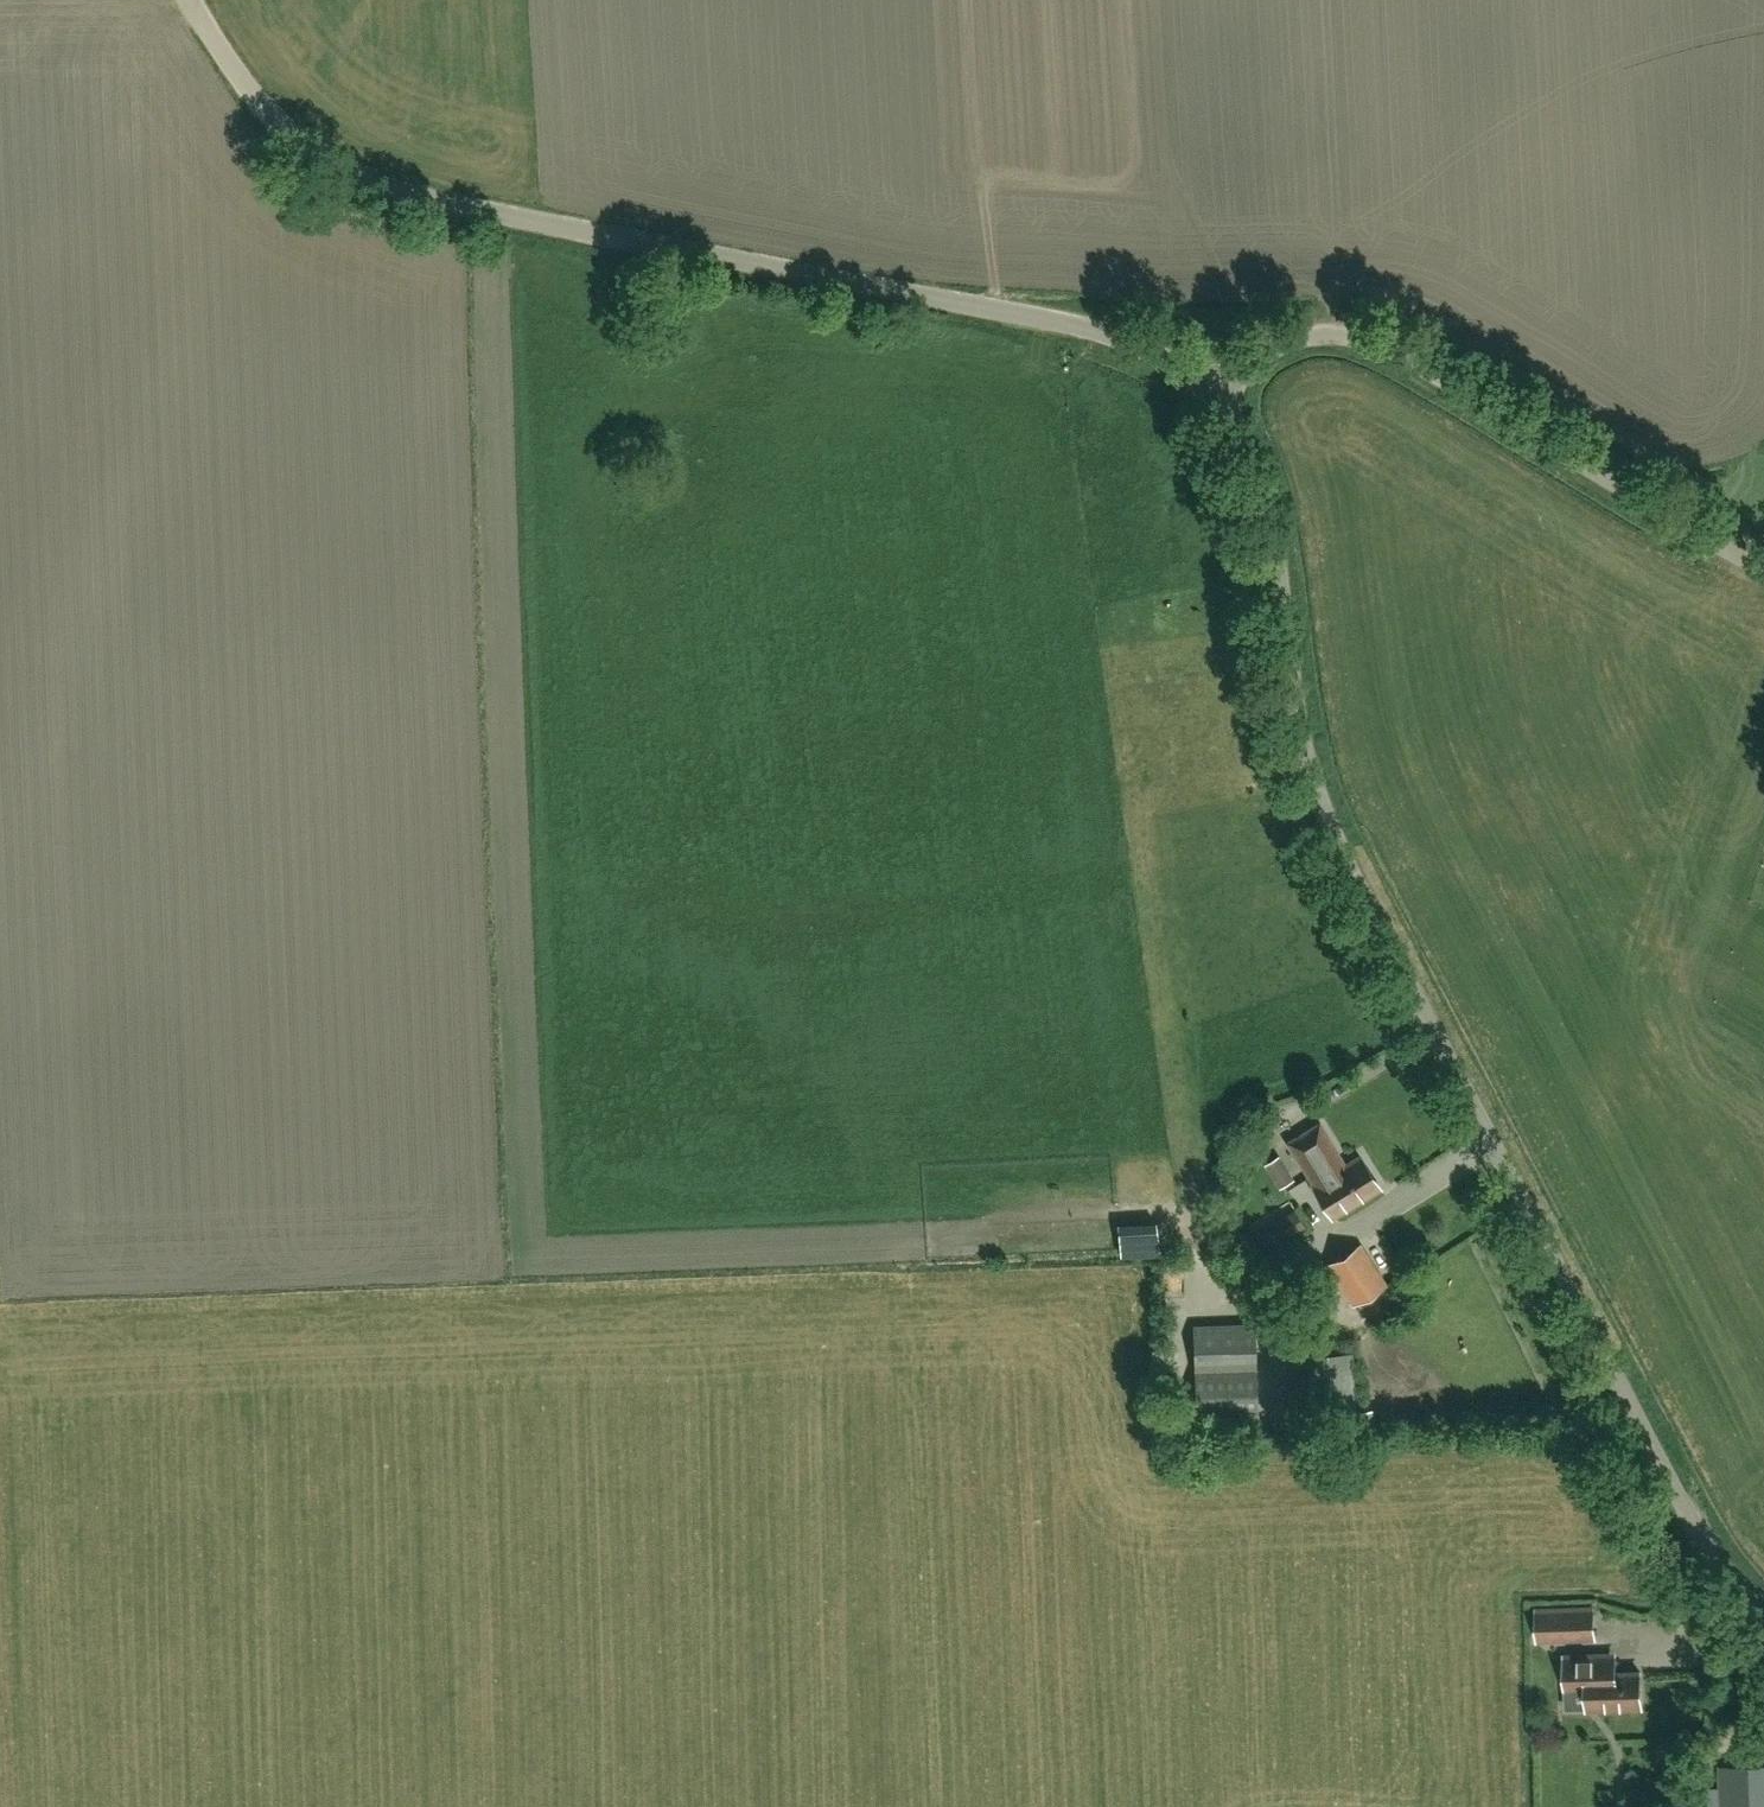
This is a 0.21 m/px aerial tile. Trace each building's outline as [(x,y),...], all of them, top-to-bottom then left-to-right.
[(1318,1124),(1288,1143),(1315,1184),(1313,1185),(1333,1216),(1380,1185),(1360,1155),(1344,1165),(1318,1124)] [(1284,1239),(1305,1226),(1295,1210),(1274,1224),(1284,1239)] [(1386,1283),(1360,1243),(1328,1263),(1354,1303),(1386,1283)] [(1253,1325),(1194,1327),(1197,1415),(1256,1414),(1253,1325)] [(1354,1348),(1307,1350),(1308,1409),(1356,1407),(1354,1348)] [(1591,1608),(1534,1610),(1535,1639),(1592,1636),(1591,1608)] [(1639,1672),(1618,1672),(1617,1654),(1593,1655),(1562,1657),(1564,1690),(1585,1689),(1585,1707),(1640,1705),(1639,1672)] [(1722,1806),(1763,1806),(1763,1763),(1720,1765),(1722,1806)]
